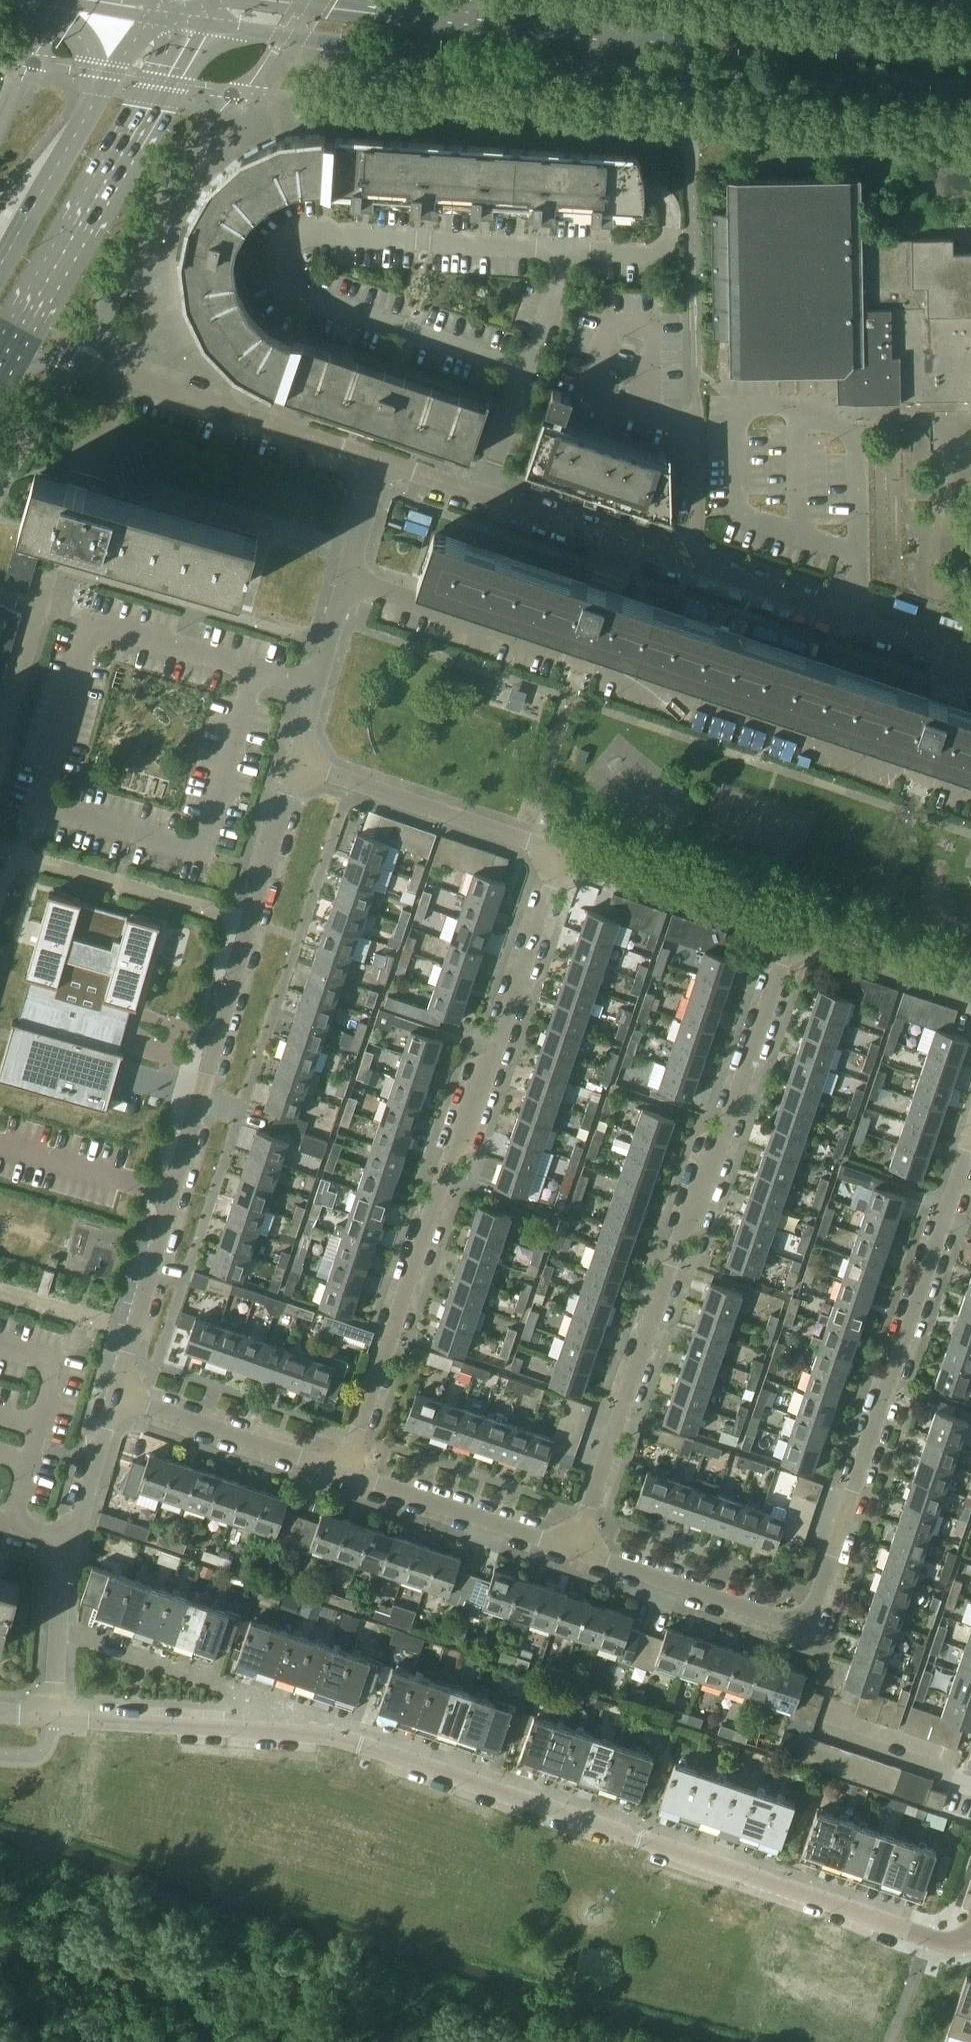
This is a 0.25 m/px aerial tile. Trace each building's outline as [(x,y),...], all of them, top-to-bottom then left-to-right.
[(276,392),(278,388),(278,387),(277,387),(290,349),(291,349),(291,348),(289,348),(265,335),(245,314),(232,289),(229,261),(235,261),(235,260),(238,243),(239,242),(233,239),(247,215),(268,196),(294,184),(322,182),(333,182),(336,141),(326,140),(326,136),(325,135),(282,140),(243,157),(211,186),(189,224),(183,259),(188,302),(207,341),(237,372),(275,392),(276,392)] [(336,136),(336,141),(333,182),(332,201),(353,202),(353,209),(373,211),(373,204),(413,206),(413,213),(438,215),(438,208),(473,210),(473,217),(493,218),(493,211),(529,213),(528,221),(553,222),(554,215),(593,217),(593,225),(613,226),(613,219),(641,220),(643,213),(645,206),(646,198),(646,191),(646,185),(645,177),(643,170),(641,163),(638,156),(638,155),(336,136)] [(278,387),(278,388),(287,391),(285,395),(471,458),(489,405),(487,404),(487,405),(460,395),(458,401),(404,383),(406,377),(386,370),(384,376),(330,358),(332,352),(303,343),(300,352),(291,348),(291,349),(290,349),(277,387),(278,387)] [(554,388),(527,469),(660,513),(661,512),(673,516),(672,452),(670,452),(670,458),(663,455),(661,460),(562,427),(573,394),(554,388)] [(22,520),(23,520),(47,527),(55,530),(57,523),(91,533),(89,539),(245,584),(258,539),(127,502),(104,495),(108,480),(107,479),(105,485),(71,475),(72,469),(71,469),(67,484),(35,475),(22,520)] [(23,520),(11,560),(36,567),(47,527),(23,520)] [(963,712),(969,696),(968,695),(965,703),(931,692),(934,683),(932,683),(927,700),(924,700),(623,598),(629,581),(628,580),(625,588),(591,577),(593,569),(592,568),(586,586),(435,534),(420,578),(573,630),(593,636),(607,641),(970,764),(970,715),(963,712)] [(11,560),(7,573),(32,580),(36,567),(11,560)] [(32,580),(7,573),(4,586),(5,588),(6,589),(7,589),(8,590),(10,590),(11,590),(13,590),(15,589),(28,593),(32,580)] [(20,623),(23,612),(9,608),(8,607),(7,606),(6,605),(4,604),(1,604),(0,605),(0,617),(20,623)] [(17,633),(20,623),(0,617),(0,628),(17,633)] [(14,644),(17,633),(0,628),(0,640),(14,644)] [(11,654),(14,644),(0,640),(0,651),(11,654)] [(8,665),(11,654),(0,651),(0,662),(8,665)] [(581,748),(576,762),(584,765),(590,751),(581,748)] [(383,815),(376,837),(386,841),(394,818),(383,815)] [(405,822),(394,818),(386,841),(390,842),(389,844),(397,846),(405,822)] [(415,826),(405,822),(397,846),(407,850),(415,826)] [(426,829),(415,826),(407,850),(418,853),(426,829)] [(437,833),(426,829),(418,853),(429,857),(437,833)] [(358,832),(350,855),(382,866),(389,844),(390,842),(386,841),(376,837),(358,832)] [(443,862),(445,862),(453,838),(443,835),(435,859),(443,862)] [(445,862),(456,866),(464,842),(453,838),(445,862)] [(456,866),(467,870),(475,846),(464,842),(456,866)] [(467,870),(474,872),(475,871),(478,872),(486,849),(475,846),(467,870)] [(486,849),(478,872),(489,876),(497,853),(486,849)] [(350,855),(342,878),(374,889),(382,866),(350,855)] [(438,876),(443,862),(435,859),(430,873),(438,876)] [(418,863),(413,877),(421,879),(426,866),(418,863)] [(474,872),(467,895),(498,906),(506,882),(489,876),(478,872),(475,871),(474,872)] [(421,879),(413,877),(408,890),(417,893),(421,879)] [(342,878),(335,901),(367,912),(374,889),(342,878)] [(424,890),(419,904),(427,907),(432,893),(424,890)] [(106,1108),(105,1108),(108,1109),(109,1107),(109,1106),(107,1105),(120,1059),(122,1054),(124,1054),(124,1052),(125,1051),(119,1050),(115,1049),(127,1004),(130,1005),(132,1006),(137,1007),(138,1005),(137,1004),(159,925),(160,926),(161,923),(158,922),(131,915),(128,914),(128,916),(127,916),(82,903),(81,903),(82,901),(80,900),(53,892),(49,892),(49,894),(50,894),(42,923),(35,946),(28,973),(26,973),(25,975),(31,977),(19,1021),(13,1020),(12,1022),(14,1023),(12,1030),(9,1041),(0,1072),(0,1078),(106,1108)] [(614,893),(606,916),(617,919),(625,896),(614,893)] [(467,895),(459,918),(491,928),(498,906),(467,895)] [(635,900),(625,896),(617,919),(620,920),(620,922),(627,924),(635,900)] [(646,904),(635,900),(627,924),(638,928),(646,904)] [(335,901),(327,924),(359,934),(367,912),(335,901)] [(427,907),(419,904),(414,918),(423,921),(427,907)] [(657,907),(646,904),(638,928),(649,931),(657,907)] [(668,911),(657,907),(649,931),(651,932),(659,935),(668,911)] [(402,908),(397,922),(406,925),(410,911),(402,908)] [(588,910),(581,933),(613,944),(620,922),(620,920),(617,919),(606,916),(588,910)] [(665,937),(676,941),(684,917),(673,913),(665,937)] [(676,941),(687,944),(695,920),(684,917),(676,941)] [(459,918),(451,940),(483,951),(491,928),(459,918)] [(687,944),(698,948),(706,924),(695,920),(687,944)] [(406,925),(397,922),(393,936),(401,939),(406,925)] [(327,924),(319,946),(351,957),(359,934),(327,924)] [(698,948),(705,950),(706,949),(709,950),(717,927),(706,924),(698,948)] [(717,927),(709,950),(720,954),(727,931),(717,927)] [(655,949),(659,935),(651,932),(646,946),(655,949)] [(581,933),(573,956),(605,966),(613,944),(581,933)] [(408,936),(404,950),(412,952),(417,939),(408,936)] [(451,940),(444,963),(475,974),(483,951),(451,940)] [(319,946),(312,969),(344,980),(351,957),(319,946)] [(662,946),(658,960),(666,963),(671,949),(662,946)] [(705,950),(698,973),(730,984),(738,960),(720,954),(709,950),(706,949),(705,950)] [(412,952),(404,950),(399,963),(407,966),(412,952)] [(387,954),(382,967),(390,970),(395,957),(387,954)] [(573,956),(565,979),(597,989),(605,966),(573,956)] [(666,963),(658,960),(653,974),(661,977),(666,963)] [(444,963),(436,986),(468,997),(475,974),(444,963)] [(641,963),(636,977),(645,980),(649,966),(641,963)] [(390,970),(382,967),(377,981),(386,984),(390,970)] [(312,969),(304,992),(336,1003),(344,980),(312,969)] [(845,971),(837,994),(848,997),(856,974),(845,971)] [(698,973),(690,996),(722,1007),(730,984),(698,973)] [(867,978),(856,974),(848,997),(852,999),(851,1000),(859,1002),(867,978)] [(645,980),(636,977),(632,991),(640,993),(645,980)] [(877,982),(867,978),(859,1002),(869,1006),(877,982)] [(565,979),(558,1001),(590,1012),(597,989),(565,979)] [(888,985),(877,982),(869,1006),(880,1009),(888,985)] [(899,989),(888,985),(880,1009),(883,1010),(891,1013),(899,989)] [(468,997),(436,986),(428,1009),(388,995),(385,1006),(440,1024),(443,1015),(460,1020),(468,997)] [(820,988),(812,1011),(844,1022),(851,1000),(852,999),(848,997),(837,994),(820,988)] [(365,1003),(374,1005),(378,992),(370,989),(365,1003)] [(897,1016),(907,1019),(915,995),(905,991),(897,1016)] [(304,992),(296,1015),(328,1025),(336,1003),(304,992)] [(647,992),(642,1005),(651,1008),(655,994),(647,992)] [(907,1019),(918,1023),(926,998),(915,995),(907,1019)] [(690,996),(682,1019),(714,1030),(722,1007),(690,996)] [(918,1023),(929,1026),(937,1002),(926,998),(918,1023)] [(558,1001),(550,1024),(582,1035),(590,1012),(558,1001)] [(929,1026),(936,1029),(937,1027),(940,1028),(948,1005),(937,1002),(929,1026)] [(651,1008),(642,1005),(638,1019),(646,1022),(651,1008)] [(948,1005),(940,1028),(951,1032),(958,1009),(948,1005)] [(411,1030),(404,1053),(436,1064),(444,1040),(436,1037),(439,1028),(380,1008),(375,1024),(390,1029),(392,1024),(411,1030)] [(626,1008),(621,1022),(629,1025),(634,1011),(626,1008)] [(886,1027),(891,1013),(883,1010),(878,1024),(886,1027)] [(812,1011),(804,1034),(836,1045),(844,1022),(812,1011)] [(296,1015),(289,1037),(321,1048),(328,1025),(296,1015)] [(682,1019),(675,1042),(707,1052),(714,1030),(682,1019)] [(360,1020),(355,1034),(363,1037),(368,1023),(360,1020)] [(629,1025),(621,1022),(616,1036),(625,1039),(629,1025)] [(894,1022),(890,1036),(898,1039),(903,1025),(894,1022)] [(550,1024),(542,1047),(574,1057),(582,1035),(550,1024)] [(936,1029),(929,1049),(961,1060),(969,1038),(951,1032),(940,1028),(937,1027),(936,1029)] [(345,1033),(341,1044),(351,1047),(350,1048),(359,1051),(363,1037),(355,1034),(354,1036),(345,1033)] [(804,1034),(796,1057),(828,1068),(833,1054),(840,1057),(844,1047),(836,1045),(804,1034)] [(898,1039),(890,1036),(885,1050),(893,1052),(898,1039)] [(289,1037),(281,1060),(313,1071),(321,1048),(289,1037)] [(632,1037),(627,1051),(635,1054),(640,1040),(632,1037)] [(675,1042),(667,1064),(699,1075),(707,1052),(675,1042)] [(872,1042),(867,1055),(876,1058),(880,1044),(872,1042)] [(542,1047),(535,1070),(567,1080),(574,1057),(542,1047)] [(929,1049),(922,1072),(954,1083),(961,1060),(929,1049)] [(365,1050),(361,1064),(369,1067),(374,1053),(365,1050)] [(611,1051),(607,1065),(615,1067),(620,1054),(611,1051)] [(635,1054),(627,1051),(622,1065),(631,1068),(635,1054)] [(404,1053),(396,1076),(428,1087),(436,1064),(404,1053)] [(876,1058),(867,1055),(863,1069),(871,1072),(876,1058)] [(796,1057),(789,1080),(821,1090),(828,1068),(796,1057)] [(281,1060),(273,1083),(305,1094),(313,1071),(281,1060)] [(369,1067),(361,1064),(356,1078),(364,1081),(369,1067)] [(699,1075),(667,1064),(659,1088),(691,1099),(699,1075)] [(615,1067),(607,1065),(602,1078),(611,1081),(615,1067)] [(344,1066),(340,1080),(348,1083),(353,1069),(344,1066)] [(879,1067),(874,1081),(883,1084),(887,1070),(879,1067)] [(535,1070),(527,1092),(559,1103),(567,1080),(535,1070)] [(922,1072),(914,1095),(946,1106),(954,1083),(922,1072)] [(396,1076),(388,1099),(420,1109),(428,1087),(396,1076)] [(348,1083),(340,1080),(335,1094),(343,1096),(348,1083)] [(789,1080),(781,1102),(813,1113),(821,1090),(789,1080)] [(883,1084),(874,1081),(870,1095),(878,1098),(883,1084)] [(278,1111),(274,1122),(305,1133),(309,1120),(297,1117),(305,1094),(273,1083),(265,1106),(278,1111)] [(857,1087),(852,1101),(860,1104),(865,1090),(857,1087)] [(527,1092),(519,1115),(551,1126),(559,1103),(527,1092)] [(914,1095),(906,1117),(938,1128),(946,1106),(914,1095)] [(350,1096),(345,1110),(354,1112),(358,1099),(350,1096)] [(607,1096),(603,1109),(611,1112),(616,1098),(607,1096)] [(591,1098),(586,1112),(595,1115),(599,1101),(591,1098)] [(376,1120),(381,1122),(413,1132),(420,1109),(388,1099),(384,1113),(379,1112),(376,1120)] [(860,1104),(852,1101),(847,1115),(856,1118),(860,1104)] [(781,1102),(773,1125),(805,1136),(813,1113),(781,1102)] [(643,1108),(635,1131),(667,1142),(675,1118),(643,1108)] [(354,1112),(345,1110),(341,1124),(349,1126),(354,1112)] [(595,1115),(586,1112),(582,1126),(590,1129),(595,1115)] [(864,1113),(859,1127),(867,1130),(872,1116),(864,1113)] [(519,1115),(512,1138),(544,1149),(551,1126),(519,1115)] [(906,1117),(899,1140),(931,1151),(938,1128),(906,1117)] [(258,1129),(250,1153),(282,1163),(290,1141),(301,1144),(300,1149),(323,1157),(329,1140),(305,1133),(274,1122),(270,1134),(258,1129)] [(381,1122),(373,1144),(405,1155),(413,1132),(381,1122)] [(773,1125),(766,1148),(798,1159),(805,1136),(773,1125)] [(867,1130),(859,1127),(854,1141),(863,1143),(867,1130)] [(596,1128),(592,1142),(600,1145),(605,1131),(596,1128)] [(843,1128),(838,1142),(847,1144),(851,1131),(843,1128)] [(635,1131),(627,1154),(659,1165),(667,1142),(635,1131)] [(512,1138),(504,1161),(536,1171),(544,1149),(512,1138)] [(931,1151),(899,1140),(891,1164),(923,1175),(931,1151)] [(335,1141),(330,1155),(339,1158),(343,1144),(335,1141)] [(600,1145),(592,1142),(587,1156),(595,1159),(600,1145)] [(847,1144),(838,1142),(834,1155),(842,1158),(847,1144)] [(373,1144),(366,1167),(398,1178),(405,1155),(373,1144)] [(575,1144),(571,1158),(579,1161),(584,1147),(575,1144)] [(766,1148),(758,1171),(790,1181),(798,1159),(766,1148)] [(250,1153),(243,1175),(275,1186),(282,1163),(250,1153)] [(627,1154),(620,1177),(652,1188),(659,1165),(627,1154)] [(339,1158),(330,1155),(326,1169),(334,1172),(339,1158)] [(579,1161),(571,1158),(566,1172),(574,1175),(579,1161)] [(536,1171),(504,1161),(496,1185),(528,1195),(536,1171)] [(838,1176),(870,1186),(874,1175),(842,1164),(838,1176)] [(366,1167),(358,1190),(390,1200),(398,1178),(366,1167)] [(758,1171),(750,1193),(782,1204),(790,1181),(758,1171)] [(304,1186),(313,1189),(317,1175),(309,1172),(304,1186)] [(581,1174),(576,1188),(585,1190),(589,1177),(581,1174)] [(243,1175),(235,1198),(267,1209),(275,1186),(243,1175)] [(620,1177),(612,1200),(644,1210),(652,1188),(620,1177)] [(822,1177),(817,1191),(826,1193),(830,1180),(822,1177)] [(859,1198),(856,1206),(866,1209),(898,1220),(906,1196),(874,1185),(869,1201),(859,1198)] [(320,1187),(315,1201),(323,1204),(328,1190),(320,1187)] [(585,1190),(576,1188),(572,1201),(580,1204),(585,1190)] [(358,1190),(350,1213),(382,1223),(390,1200),(358,1190)] [(560,1191),(555,1204),(563,1207),(568,1193),(560,1191)] [(826,1193),(817,1191),(812,1204),(821,1207),(826,1193)] [(750,1193),(743,1216),(775,1227),(782,1204),(750,1193)] [(235,1198),(227,1221),(259,1231),(267,1209),(235,1198)] [(612,1200),(604,1222),(636,1233),(644,1210),(612,1200)] [(323,1204),(315,1201),(310,1215),(319,1217),(323,1204)] [(298,1204),(294,1218),(302,1220),(307,1206),(298,1204)] [(480,1204),(472,1228),(504,1238),(512,1215),(480,1204)] [(828,1206),(823,1220),(831,1223),(836,1209),(828,1206)] [(866,1209),(858,1232),(890,1243),(898,1220),(866,1209)] [(334,1233),(343,1235),(375,1246),(382,1223),(350,1213),(346,1225),(338,1222),(334,1233)] [(743,1216),(735,1239),(767,1250),(775,1227),(743,1216)] [(282,1230),(280,1238),(294,1243),(302,1220),(294,1218),(289,1232),(282,1230)] [(562,1218),(557,1232),(565,1235),(570,1221),(562,1218)] [(831,1223),(823,1220),(818,1234),(827,1236),(831,1223)] [(227,1221),(220,1244),(252,1254),(259,1231),(227,1221)] [(604,1222),(597,1245),(628,1256),(636,1233),(604,1222)] [(806,1222),(802,1236),(810,1239),(815,1225),(806,1222)] [(472,1228),(464,1251),(496,1261),(504,1238),(472,1228)] [(304,1232),(300,1246),(308,1249),(313,1235),(304,1232)] [(565,1235),(557,1232),(552,1246),(561,1248),(565,1235)] [(858,1232),(851,1255),(883,1265),(890,1243),(858,1232)] [(343,1235),(335,1258),(367,1269),(375,1246),(343,1235)] [(540,1235),(535,1249),(544,1252),(549,1238),(540,1235)] [(810,1239),(802,1236),(797,1250),(805,1253),(810,1239)] [(767,1250),(735,1239),(727,1262),(759,1273),(767,1250)] [(217,1253),(211,1251),(208,1261),(213,1263),(212,1268),(244,1278),(252,1254),(220,1244),(217,1253)] [(597,1245),(589,1268),(621,1279),(628,1256),(597,1245)] [(308,1249),(300,1246),(295,1260),(303,1263),(308,1249)] [(276,1254),(273,1262),(278,1263),(287,1266),(291,1252),(283,1249),(281,1256),(276,1254)] [(535,1249),(528,1272),(536,1275),(544,1252),(535,1249)] [(464,1251),(457,1273),(489,1284),(496,1261),(464,1251)] [(812,1252),(807,1265),(816,1268),(820,1254),(812,1252)] [(851,1255),(843,1277),(875,1288),(883,1265),(851,1255)] [(59,1258),(52,1256),(50,1263),(57,1265),(59,1258)] [(335,1258),(328,1281),(359,1292),(367,1269),(335,1258)] [(287,1266),(278,1263),(274,1277),(282,1280),(287,1266)] [(546,1263),(542,1277),(550,1280),(555,1266),(546,1263)] [(816,1268),(807,1265),(803,1279),(811,1282),(816,1268)] [(589,1268),(581,1290),(613,1301),(621,1279),(589,1268)] [(55,1271),(45,1269),(39,1292),(48,1294),(55,1271)] [(791,1269),(786,1282),(794,1285),(799,1271),(791,1269)] [(457,1273),(449,1296),(481,1307),(489,1284),(457,1273)] [(234,1284),(211,1276),(207,1287),(230,1295),(234,1284)] [(542,1277),(537,1291),(545,1293),(550,1280),(542,1277)] [(843,1277),(835,1300),(867,1311),(875,1288),(843,1277)] [(297,1281),(289,1278),(284,1292),(293,1295),(297,1281)] [(359,1292),(328,1281),(320,1304),(352,1315),(359,1292)] [(525,1281),(520,1295),(528,1297),(533,1284),(525,1281)] [(711,1282),(703,1305),(735,1316),(743,1293),(711,1282)] [(240,1295),(254,1300),(257,1291),(243,1287),(240,1295)] [(581,1290),(574,1313),(605,1324),(613,1301),(581,1290)] [(257,1291),(254,1300),(268,1304),(271,1296),(257,1291)] [(959,1314),(970,1318),(970,1293),(967,1292),(959,1314)] [(528,1297),(520,1295),(515,1308),(524,1311),(528,1297)] [(449,1296),(441,1319),(473,1329),(481,1307),(449,1296)] [(793,1296),(788,1310),(796,1312),(801,1298),(793,1296)] [(818,1320),(828,1323),(860,1334),(867,1311),(835,1300),(831,1313),(822,1310),(818,1320)] [(286,1311),(299,1315),(302,1307),(288,1302),(286,1311)] [(703,1305),(696,1328),(728,1339),(735,1316),(703,1305)] [(302,1307),(299,1315),(313,1320),(316,1312),(302,1307)] [(531,1309),(526,1323),(535,1326),(539,1312),(531,1309)] [(762,1310),(759,1317),(769,1320),(767,1327),(775,1329),(780,1316),(762,1310)] [(796,1312),(788,1310),(783,1323),(792,1326),(796,1312)] [(574,1313),(566,1336),(598,1347),(605,1324),(574,1313)] [(951,1337),(970,1344),(970,1318),(959,1314),(951,1337)] [(326,1315),(319,1334),(333,1338),(335,1331),(345,1334),(349,1323),(326,1315)] [(186,1349),(209,1357),(220,1325),(196,1317),(186,1349)] [(473,1329),(441,1319),(433,1343),(465,1354),(473,1329)] [(535,1326),(526,1323),(522,1337),(530,1339),(535,1326)] [(811,1342),(820,1346),(852,1356),(860,1334),(828,1323),(823,1336),(814,1333),(811,1342)] [(209,1357),(232,1365),(243,1333),(220,1325),(209,1357)] [(509,1326),(505,1340),(513,1343),(518,1329),(509,1326)] [(775,1329),(767,1327),(762,1340),(770,1343),(775,1329)] [(696,1328),(688,1351),(720,1362),(728,1339),(696,1328)] [(534,1330),(531,1339),(539,1342),(542,1332),(534,1330)] [(232,1365),(254,1373),(265,1341),(243,1333),(232,1365)] [(566,1336),(558,1359),(590,1370),(598,1347),(566,1336)] [(944,1360),(970,1369),(970,1344),(951,1337),(944,1360)] [(513,1343),(505,1340),(500,1354),(508,1357),(513,1343)] [(254,1373),(277,1380),(288,1349),(265,1341),(254,1373)] [(777,1341),(773,1355),(781,1358),(786,1344),(777,1341)] [(820,1346),(813,1368),(844,1379),(852,1356),(820,1346)] [(288,1349),(277,1380),(301,1388),(311,1357),(288,1349)] [(311,1357),(301,1388),(324,1396),(325,1393),(337,1397),(349,1361),(314,1349),(311,1357)] [(430,1351),(427,1362),(450,1370),(454,1358),(430,1351)] [(688,1351),(680,1374),(712,1385),(720,1362),(688,1351)] [(515,1355),(511,1369),(519,1372),(524,1358),(515,1355)] [(781,1358),(773,1355),(768,1369),(776,1372),(781,1358)] [(756,1358),(751,1372),(760,1375),(764,1361),(756,1358)] [(590,1370),(558,1359),(550,1382),(582,1393),(590,1370)] [(944,1360),(936,1383),(968,1394),(970,1385),(970,1369),(944,1360)] [(460,1370),(474,1374),(477,1366),(463,1361),(460,1370)] [(477,1366),(474,1374),(488,1379),(491,1371),(477,1366)] [(813,1368),(805,1391),(837,1402),(844,1379),(813,1368)] [(760,1375),(751,1372),(747,1386),(755,1389),(760,1375)] [(680,1374),(673,1396),(704,1407),(712,1385),(680,1374)] [(506,1385),(519,1390),(522,1381),(508,1377),(506,1385)] [(522,1381),(519,1390),(533,1394),(536,1386),(522,1381)] [(942,1386),(939,1394),(945,1396),(948,1388),(942,1386)] [(762,1387),(757,1400),(766,1403),(770,1389),(762,1387)] [(805,1391),(797,1414),(829,1425),(837,1402),(805,1391)] [(406,1424),(429,1432),(440,1400),(417,1392),(406,1424)] [(704,1407),(673,1396),(664,1421),(696,1431),(704,1407)] [(568,1397),(562,1416),(586,1424),(592,1405),(568,1397)] [(429,1432),(452,1440),(463,1408),(440,1400),(429,1432)] [(766,1403),(757,1400),(753,1414),(761,1417),(766,1403)] [(741,1404),(736,1418),(744,1421),(749,1407),(741,1404)] [(452,1440),(475,1447),(486,1415),(463,1408),(452,1440)] [(937,1409),(929,1432),(961,1443),(969,1420),(937,1409)] [(797,1414),(790,1437),(821,1447),(829,1425),(797,1414)] [(475,1447),(498,1455),(508,1423),(486,1415),(475,1447)] [(562,1416),(559,1426),(583,1434),(586,1424),(562,1416)] [(744,1421),(736,1418),(731,1432),(740,1434),(744,1421)] [(498,1455),(521,1462),(531,1430),(508,1423),(498,1455)] [(559,1426),(555,1436),(579,1444),(583,1434),(559,1426)] [(658,1440),(682,1448),(686,1437),(662,1429),(658,1440)] [(531,1430),(521,1462),(545,1470),(549,1457),(553,1446),(555,1439),(554,1438),(531,1430)] [(929,1432),(921,1455),(953,1466),(961,1443),(929,1432)] [(742,1447),(750,1450),(755,1436),(746,1433),(742,1447)] [(555,1436),(554,1438),(555,1439),(553,1446),(576,1454),(579,1444),(555,1436)] [(686,1437),(682,1448),(680,1454),(690,1458),(693,1448),(705,1453),(708,1444),(686,1437)] [(821,1447),(790,1437),(782,1460),(813,1471),(821,1447)] [(722,1449),(708,1444),(705,1453),(719,1457),(722,1449)] [(576,1454),(553,1446),(549,1457),(572,1465),(576,1454)] [(139,1488),(162,1496),(174,1460),(150,1452),(146,1464),(133,1459),(130,1470),(121,1483),(124,1486),(122,1491),(123,1491),(125,1486),(136,1494),(139,1488)] [(737,1463),(751,1468),(754,1460),(740,1455),(737,1463)] [(921,1455),(914,1478),(946,1489),(953,1466),(921,1455)] [(162,1496),(185,1504),(197,1468),(174,1460),(162,1496)] [(754,1460),(751,1468),(765,1473),(768,1464),(754,1460)] [(635,1461),(630,1475),(638,1478),(643,1464),(635,1461)] [(185,1504),(208,1511),(220,1476),(197,1468),(185,1504)] [(637,1502),(661,1510),(672,1478),(648,1470),(637,1502)] [(799,1475),(793,1494),(817,1502),(823,1483),(799,1475)] [(208,1511),(230,1519),(242,1483),(220,1476),(208,1511)] [(661,1510),(683,1518),(694,1486),(672,1478),(661,1510)] [(683,1518),(706,1526),(717,1494),(720,1485),(697,1478),(694,1486),(683,1518)] [(914,1478),(906,1501),(938,1512),(946,1489),(914,1478)] [(230,1519),(253,1527),(265,1491),(242,1483),(230,1519)] [(274,1542),(291,1548),(294,1540),(289,1538),(297,1514),(285,1511),(289,1499),(265,1491),(253,1527),(276,1535),(274,1542)] [(706,1526),(729,1533),(740,1502),(717,1494),(706,1526)] [(793,1494),(790,1504),(814,1512),(817,1502),(793,1494)] [(762,1509),(752,1541),(776,1549),(780,1535),(784,1525),(786,1517),(770,1512),(773,1502),(766,1500),(762,1509)] [(906,1501),(898,1524),(930,1534),(938,1512),(906,1501)] [(729,1533),(752,1541),(762,1509),(740,1502),(729,1533)] [(790,1504),(786,1514),(810,1522),(814,1512),(790,1504)] [(959,1518),(968,1521),(970,1511),(970,1507),(964,1504),(959,1518)] [(311,1546),(335,1554),(347,1518),(323,1510),(319,1522),(308,1518),(300,1542),(294,1540),(291,1548),(309,1554),(311,1546)] [(289,1538),(294,1540),(300,1542),(308,1518),(297,1514),(289,1538)] [(786,1514),(786,1517),(784,1525),(807,1533),(810,1522),(786,1514)] [(335,1554),(357,1562),(369,1526),(347,1518),(335,1554)] [(968,1521),(959,1518),(955,1532),(963,1535),(968,1521)] [(151,1528),(128,1520),(124,1531),(147,1539),(151,1528)] [(898,1524),(891,1546),(923,1557),(930,1534),(898,1524)] [(807,1533),(784,1525),(780,1535),(803,1543),(807,1533)] [(357,1562),(380,1570),(392,1534),(369,1526),(357,1562)] [(157,1542),(170,1547),(173,1538),(159,1534),(157,1542)] [(380,1570),(403,1577),(415,1542),(392,1534),(380,1570)] [(173,1538),(170,1547),(184,1551),(187,1543),(173,1538)] [(403,1577),(425,1585),(438,1549),(415,1542),(403,1577)] [(891,1546),(883,1569),(915,1580),(923,1557),(891,1546)] [(202,1557),(216,1562),(219,1554),(205,1549),(202,1557)] [(446,1600),(464,1606),(466,1598),(461,1596),(469,1573),(457,1569),(461,1557),(438,1549),(425,1585),(449,1593),(446,1600)] [(949,1550),(944,1564),(953,1567),(957,1553),(949,1550)] [(219,1554),(216,1562),(230,1567),(233,1558),(219,1554)] [(203,1563),(200,1572),(211,1576),(214,1567),(203,1563)] [(953,1567),(944,1564),(940,1578),(948,1581),(953,1567)] [(97,1611),(117,1617),(131,1577),(93,1565),(84,1594),(101,1600),(97,1611)] [(484,1605),(507,1612),(519,1577),(495,1569),(491,1580),(480,1577),(472,1600),(466,1598),(464,1606),(481,1612),(484,1605)] [(883,1569),(875,1592),(907,1603),(915,1580),(883,1569)] [(461,1596),(466,1598),(472,1600),(480,1577),(469,1573),(461,1596)] [(285,1574),(282,1582),(290,1585),(293,1577),(285,1574)] [(117,1617),(137,1624),(150,1584),(131,1577),(117,1617)] [(507,1612),(530,1620),(542,1584),(519,1577),(507,1612)] [(1,1644),(1,1646),(2,1646),(14,1604),(15,1604),(21,1583),(1,1578),(0,1578),(0,1644),(1,1644)] [(955,1578),(950,1592),(959,1595),(963,1581),(955,1578)] [(137,1624),(157,1631),(170,1591),(150,1584),(137,1624)] [(530,1620),(552,1628),(564,1592),(542,1584),(530,1620)] [(264,1585),(260,1595),(279,1602),(283,1591),(264,1585)] [(157,1631),(176,1637),(190,1597),(170,1591),(157,1631)] [(329,1600),(343,1605),(346,1597),(332,1592),(329,1600)] [(552,1628),(575,1636),(587,1600),(564,1592),(552,1628)] [(875,1592),(867,1615),(900,1626),(907,1603),(875,1592)] [(959,1595),(950,1592),(946,1606),(954,1609),(959,1595)] [(934,1596),(929,1610),(937,1612),(942,1599),(934,1596)] [(176,1637),(196,1644),(210,1604),(190,1597),(176,1637)] [(346,1597),(343,1605),(356,1610),(359,1601),(346,1597)] [(575,1636),(598,1643),(610,1607),(587,1600),(575,1636)] [(377,1607),(374,1616),(388,1620),(391,1612),(393,1607),(382,1603),(380,1608),(377,1607)] [(210,1604),(196,1644),(216,1651),(221,1638),(232,1642),(241,1615),(210,1604)] [(323,1604),(321,1613),(335,1617),(338,1609),(323,1604)] [(618,1658),(636,1664),(639,1656),(633,1654),(641,1631),(630,1627),(634,1615),(610,1607),(598,1643),(621,1651),(618,1658)] [(937,1612),(929,1610),(924,1623),(933,1626),(937,1612)] [(344,1612),(340,1624),(356,1630),(360,1617),(344,1612)] [(391,1612),(388,1620),(402,1625),(405,1617),(391,1612)] [(867,1615),(860,1638),(892,1648),(900,1626),(867,1615)] [(238,1658),(259,1665),(272,1625),(252,1618),(238,1658)] [(940,1624),(935,1638),(943,1641),(948,1627),(940,1624)] [(259,1665),(278,1672),(292,1632),(272,1625),(259,1665)] [(656,1663),(679,1671),(691,1635),(668,1627),(664,1639),(652,1635),(644,1658),(639,1656),(636,1664),(653,1670),(656,1663)] [(395,1629),(391,1640),(403,1644),(421,1650),(425,1639),(395,1629)] [(633,1654),(639,1656),(644,1658),(652,1635),(641,1631),(633,1654)] [(278,1672),(298,1678),(312,1639),(292,1632),(278,1672)] [(679,1671),(702,1679),(714,1643),(691,1635),(679,1671)] [(860,1638),(852,1660),(884,1671),(892,1648),(860,1638)] [(943,1641),(935,1638),(930,1652),(939,1654),(943,1641)] [(298,1678),(318,1685),(331,1645),(312,1639),(298,1678)] [(918,1641),(913,1655),(922,1658),(926,1644),(918,1641)] [(702,1679),(725,1686),(737,1650),(714,1643),(702,1679)] [(318,1685),(338,1692),(351,1652),(331,1645),(318,1685)] [(970,1675),(970,1649),(965,1647),(957,1670),(970,1675)] [(517,1655),(514,1663),(528,1668),(531,1659),(533,1652),(521,1648),(519,1655),(517,1655)] [(500,1658),(514,1663),(517,1655),(503,1650),(500,1658)] [(725,1686),(747,1694),(760,1658),(737,1650),(725,1686)] [(351,1652),(338,1692),(358,1699),(360,1691),(371,1695),(382,1662),(368,1657),(368,1658),(351,1652)] [(922,1658),(913,1655),(909,1669),(917,1672),(922,1658)] [(747,1694),(770,1702),(782,1666),(760,1658),(747,1694)] [(844,1684),(863,1690),(875,1694),(876,1695),(884,1671),(852,1660),(844,1684)] [(380,1706),(400,1713),(413,1673),(393,1666),(380,1706)] [(547,1674),(560,1679),(563,1670),(549,1666),(547,1674)] [(770,1702),(793,1709),(794,1710),(795,1707),(798,1697),(802,1686),(806,1674),(782,1666),(770,1702)] [(925,1669),(920,1683),(928,1686),(933,1672),(925,1669)] [(563,1670),(560,1679),(574,1683),(577,1675),(563,1670)] [(970,1700),(970,1675),(957,1670),(949,1693),(970,1700)] [(400,1713),(420,1720),(433,1680),(413,1673),(400,1713)] [(420,1720),(439,1726),(453,1686),(433,1680),(420,1720)] [(928,1686),(920,1683),(915,1697),(924,1700),(928,1686)] [(439,1726),(459,1733),(473,1693),(453,1686),(439,1726)] [(802,1686),(798,1697),(821,1705),(825,1694),(802,1686)] [(903,1688),(898,1702),(906,1705),(911,1691),(903,1688)] [(856,1713),(867,1717),(875,1694),(863,1690),(856,1713)] [(492,1700),(479,1740),(499,1746),(502,1738),(513,1742),(526,1702),(495,1692),(492,1700)] [(459,1733),(479,1740),(492,1700),(473,1693),(459,1733)] [(943,1717),(953,1720),(965,1724),(970,1726),(970,1700),(949,1693),(942,1715),(941,1716),(943,1717)] [(867,1717),(877,1720),(885,1697),(876,1695),(875,1694),(867,1717)] [(597,1697),(594,1706),(603,1709),(606,1700),(597,1697)] [(798,1697),(795,1707),(818,1715),(821,1705),(798,1697)] [(877,1720),(887,1724),(895,1701),(885,1697),(877,1720)] [(895,1701),(887,1724),(898,1728),(906,1705),(898,1702),(895,1701)] [(904,1729),(915,1733),(923,1709),(912,1705),(904,1729)] [(793,1709),(790,1717),(814,1726),(818,1715),(795,1707),(794,1710),(793,1709)] [(673,1717),(687,1722),(690,1713),(676,1709),(673,1717)] [(915,1733),(925,1736),(933,1712),(923,1709),(915,1733)] [(925,1736),(935,1740),(943,1717),(941,1716),(942,1715),(933,1712),(925,1736)] [(690,1713),(687,1722),(701,1726),(704,1718),(690,1713)] [(520,1754),(541,1761),(555,1721),(534,1714),(520,1754)] [(792,1757),(804,1761),(812,1737),(810,1736),(814,1726),(790,1717),(786,1728),(800,1733),(792,1757)] [(935,1740),(946,1743),(953,1720),(943,1717),(935,1740)] [(953,1720),(946,1743),(957,1747),(965,1724),(953,1720)] [(541,1761),(561,1767),(574,1727),(555,1721),(541,1761)] [(719,1732),(733,1737),(736,1729),(722,1724),(719,1732)] [(561,1767),(581,1774),(594,1734),(574,1727),(561,1767)] [(736,1729),(733,1737),(747,1742),(749,1733),(736,1729)] [(581,1774),(600,1781),(614,1741),(594,1734),(581,1774)] [(804,1761),(814,1764),(822,1740),(812,1737),(804,1761)] [(814,1764),(824,1768),(832,1744),(822,1740),(814,1764)] [(600,1781),(620,1787),(633,1747),(614,1741),(600,1781)] [(824,1768),(834,1771),(843,1747),(832,1744),(824,1768)] [(633,1747),(620,1787),(640,1794),(654,1754),(633,1747)] [(834,1771),(844,1775),(853,1751),(843,1747),(834,1771)] [(844,1775),(855,1778),(863,1754),(853,1751),(844,1775)] [(855,1778),(865,1782),(873,1758),(863,1754),(855,1778)] [(865,1782),(875,1785),(883,1761),(873,1758),(865,1782)] [(662,1801),(683,1808),(696,1768),(676,1761),(662,1801)] [(875,1785),(885,1789),(894,1765),(883,1761),(875,1785)] [(885,1789),(896,1792),(904,1768),(894,1765),(885,1789)] [(683,1808),(702,1815),(716,1775),(696,1768),(683,1808)] [(896,1792),(906,1795),(914,1772),(904,1768),(896,1792)] [(906,1795),(916,1799),(924,1775),(914,1772),(906,1795)] [(784,1773),(781,1783),(786,1785),(790,1775),(784,1773)] [(702,1815),(722,1822),(736,1782),(716,1775),(702,1815)] [(916,1799),(925,1802),(930,1786),(931,1787),(934,1779),(924,1775),(916,1799)] [(841,1781),(838,1789),(844,1791),(847,1783),(841,1781)] [(722,1822),(742,1828),(755,1788),(736,1782),(722,1822)] [(850,1783),(847,1790),(855,1792),(857,1786),(850,1783)] [(930,1786),(925,1802),(942,1808),(948,1792),(931,1787),(930,1786)] [(742,1828),(762,1835),(776,1795),(755,1788),(742,1828)] [(776,1795),(762,1835),(783,1842),(796,1802),(776,1795)] [(889,1796),(886,1804),(905,1810),(908,1803),(889,1796)] [(919,1807),(916,1814),(925,1817),(927,1810),(919,1807)] [(804,1849),(824,1856),(838,1816),(817,1809),(804,1849)] [(930,1811),(927,1822),(944,1828),(948,1817),(930,1811)] [(824,1856),(844,1863),(857,1823),(838,1816),(824,1856)] [(956,1820),(952,1832),(962,1835),(966,1824),(956,1820)] [(844,1863),(864,1869),(877,1829),(857,1823),(844,1863)] [(864,1869),(883,1876),(897,1836),(877,1829),(864,1869)] [(883,1876),(903,1883),(917,1843),(897,1836),(883,1876)] [(917,1843),(903,1883),(923,1890),(937,1850),(917,1843)] [(967,1975),(948,2032),(970,2040),(970,1976),(967,1975)]
